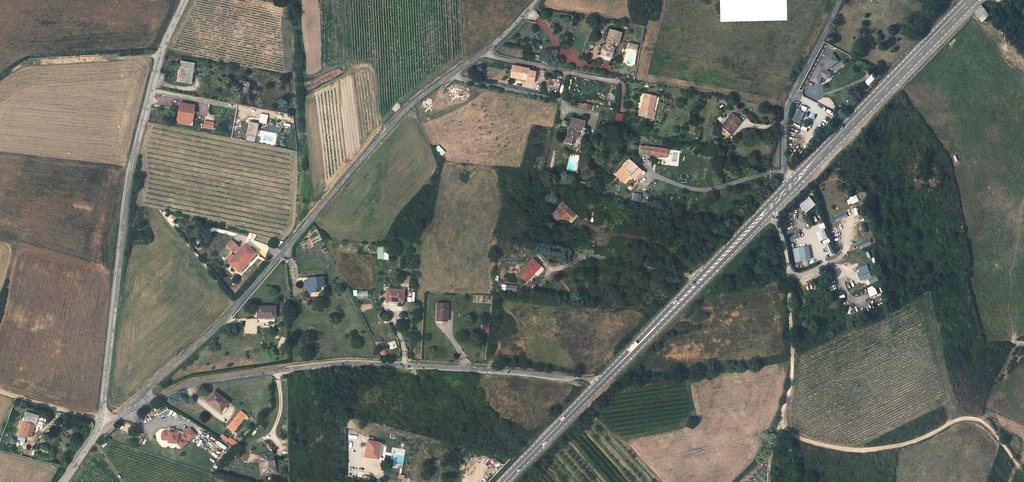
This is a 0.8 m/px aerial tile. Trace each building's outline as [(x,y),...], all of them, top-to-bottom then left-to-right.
[(993,8),(987,0),(983,0),(982,1),(978,4),(980,7),(987,14),(993,8)] [(619,27),(609,25),(605,42),(603,41),(601,50),(612,52),(614,43),(612,42),(613,37),(616,38),(616,34),(618,34),(619,27)] [(836,68),(846,56),(839,49),(828,61),(824,80),(832,82),(834,74),(837,75),(839,76),(841,74),(842,71),(841,69),(838,68),(836,68)] [(192,58),(182,56),(181,62),(179,62),(178,70),(179,70),(179,74),(190,76),(192,66),(194,66),(195,62),(191,62),(192,58)] [(530,64),(515,61),(513,72),(528,75),(527,77),(535,79),(537,67),(530,66),(530,64)] [(248,76),(239,74),(237,84),(246,86),(248,76)] [(801,93),(809,97),(813,89),(810,88),(812,83),(806,81),(801,93)] [(644,104),(655,106),(656,97),(658,97),(659,91),(647,89),(646,94),(644,104)] [(180,96),(177,113),(191,115),(194,98),(180,96)] [(590,110),(592,105),(578,102),(577,107),(590,110)] [(720,120),(729,127),(737,118),(738,118),(741,114),(732,106),(720,120)] [(800,124),(805,112),(797,108),(791,120),(800,124)] [(589,114),(576,111),(571,131),(570,131),(568,137),(575,139),(577,131),(581,132),(584,120),(587,121),(589,114)] [(616,112),(614,121),(620,122),(622,114),(616,112)] [(245,134),(255,136),(257,124),(247,122),(245,134)] [(663,143),(643,140),(642,146),(662,150),(663,143)] [(439,145),(435,149),(442,156),(446,152),(439,145)] [(643,164),(643,165),(630,153),(616,169),(623,174),(630,166),(640,175),(647,166),(646,165),(645,164),(643,164)] [(849,197),(851,204),(859,201),(856,195),(849,197)] [(815,205),(809,197),(799,205),(806,212),(815,205)] [(581,212),(565,198),(554,210),(561,216),(563,214),(569,214),(574,219),(581,212)] [(846,212),(834,217),(835,222),(848,217),(846,212)] [(825,229),(816,233),(820,242),(824,241),(825,243),(830,241),(825,229)] [(800,237),(798,233),(789,238),(791,242),(800,237)] [(225,235),(221,239),(228,245),(232,241),(225,235)] [(250,248),(239,238),(223,256),(234,266),(250,248)] [(871,244),(870,239),(857,244),(859,249),(871,244)] [(826,257),(834,254),(831,245),(823,248),(826,257)] [(389,259),(389,253),(384,252),(384,246),(378,246),(377,259),(389,259)] [(807,246),(793,249),(795,262),(810,259),(807,246)] [(519,277),(527,268),(532,261),(534,260),(527,253),(525,255),(524,253),(510,269),(519,277)] [(535,264),(532,261),(527,268),(529,270),(535,264)] [(871,276),(867,265),(858,269),(859,272),(857,273),(860,281),(871,276)] [(307,268),(307,271),(301,272),(301,278),(308,278),(308,282),(321,282),(321,277),(325,277),(325,270),(312,271),(312,267),(307,268)] [(878,281),(876,276),(868,279),(870,284),(878,281)] [(867,288),(868,290),(867,290),(870,297),(878,294),(875,287),(874,288),(873,286),(867,288)] [(403,289),(386,289),(387,299),(403,299),(403,289)] [(451,299),(439,298),(438,315),(450,316),(451,299)] [(272,304),(254,304),(254,315),(272,314),(272,304)] [(214,380),(206,389),(221,401),(228,391),(214,380)] [(234,421),(247,404),(243,400),(229,418),(234,421)] [(157,412),(159,417),(170,411),(167,407),(157,412)] [(176,424),(183,418),(177,412),(171,419),(169,421),(169,420),(165,420),(166,418),(150,418),(150,419),(149,419),(149,420),(149,421),(149,422),(149,423),(149,424),(149,425),(150,425),(165,426),(165,428),(169,432),(175,427),(173,424),(174,422),(176,424)] [(35,428),(38,419),(25,414),(18,434),(28,438),(33,427),(35,428)] [(221,427),(237,436),(239,433),(223,423),(221,427)] [(222,433),(220,437),(236,447),(239,443),(222,433)] [(380,437),(369,435),(366,448),(378,451),(380,437)] [(279,447),(266,447),(266,466),(279,466),(279,447)]
